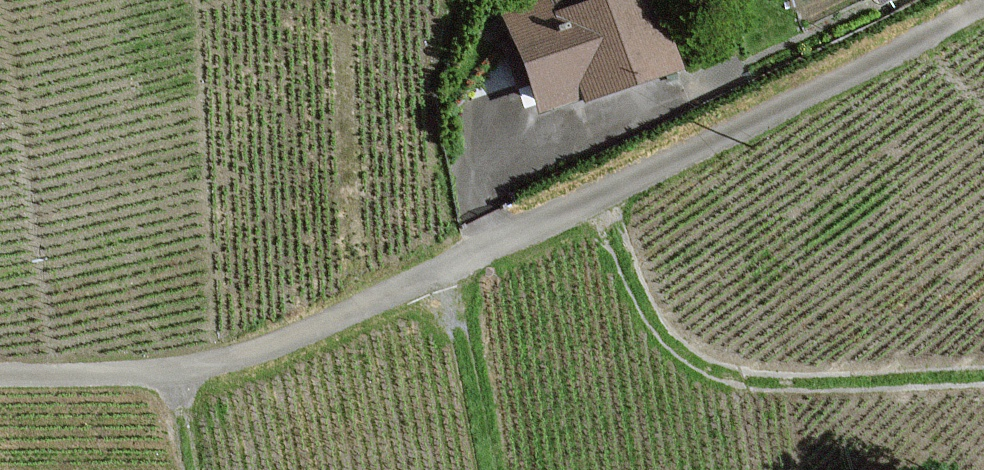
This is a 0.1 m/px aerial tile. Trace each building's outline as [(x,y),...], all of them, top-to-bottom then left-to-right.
[(539,122),(679,79),(654,0),(583,0),(508,23),(539,122)]
